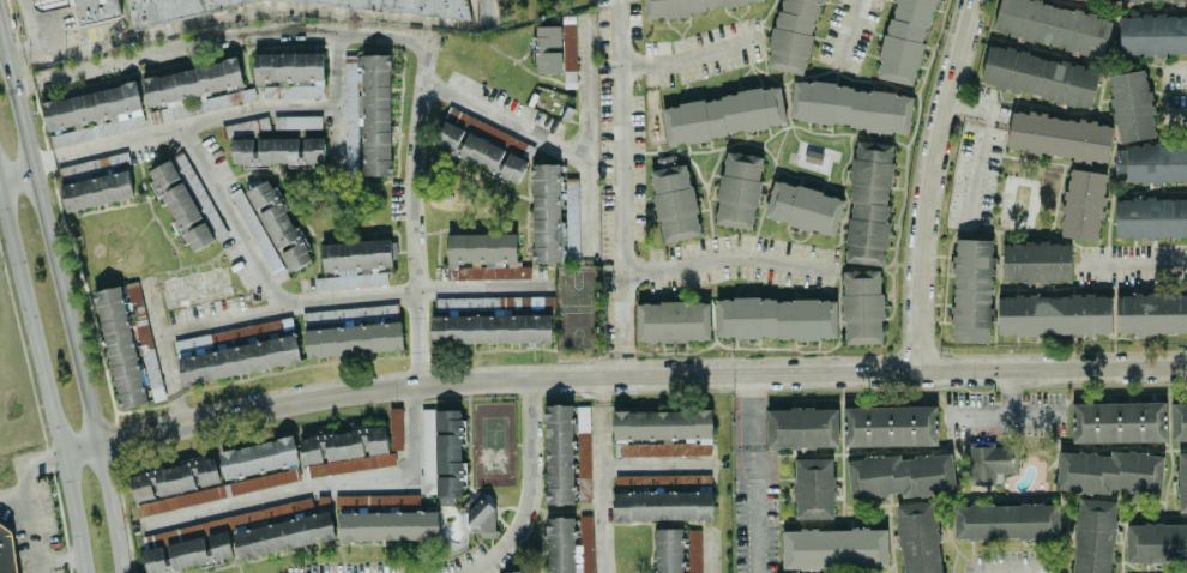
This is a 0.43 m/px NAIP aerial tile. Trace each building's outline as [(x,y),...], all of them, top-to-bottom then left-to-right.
[(116,0),(31,0),(33,11),(75,3),(78,25),(119,18),(116,0)] [(765,1),(765,0),(643,0),(646,20),(765,1)] [(820,0),(780,0),(767,68),(805,75),(820,0)] [(877,78),(915,86),(934,0),(894,0),(877,78)] [(1113,17),(1032,0),(1000,0),(993,33),(1104,57),(1113,17)] [(1120,14),(1119,55),(1186,56),(1186,15),(1120,14)] [(576,87),(575,24),(562,24),(563,88),(576,87)] [(561,25),(532,26),(533,64),(536,64),(536,73),(562,73),(561,49),(561,25)] [(1092,105),(1098,66),(987,48),(980,87),(1092,105)] [(254,81),(323,81),(323,52),(254,53),(254,81)] [(142,76),(147,104),(243,87),(238,59),(142,76)] [(1107,75),(1118,143),(1157,137),(1146,69),(1107,75)] [(324,98),(323,81),(265,82),(266,99),(324,98)] [(47,133),(49,133),(51,147),(145,128),(136,83),(41,102),(47,133)] [(912,92),(792,83),(789,122),(910,131),(912,92)] [(786,125),(779,86),(660,107),(667,146),(786,125)] [(255,102),(252,87),(156,105),(159,120),(255,102)] [(432,149),(519,182),(528,159),(534,143),(447,109),(432,149)] [(1007,152),(1109,160),(1112,126),(1096,125),(1096,121),(1045,117),(1045,114),(1010,111),(1007,152)] [(273,128),(320,129),(321,117),(273,116),(273,128)] [(300,137),(231,139),(232,166),(324,164),(323,137),(300,137)] [(845,262),(884,265),(894,144),(855,141),(845,262)] [(1126,143),(1126,182),(1186,183),(1186,144),(1126,143)] [(753,229),(762,156),(723,151),(715,225),(753,229)] [(213,241),(181,175),(183,174),(186,180),(194,176),(183,153),(147,171),(188,253),(213,241)] [(578,262),(578,178),(561,178),(561,164),(531,164),(531,262),(578,262)] [(700,236),(687,164),(649,171),(661,243),(700,236)] [(66,212),(134,198),(128,169),(60,184),(66,212)] [(1107,173),(1068,169),(1059,237),(1099,242),(1107,173)] [(245,190),(288,273),(312,260),(269,177),(245,190)] [(764,219),(835,235),(844,197),(772,181),(764,219)] [(1115,198),(1115,238),(1186,238),(1186,198),(1115,198)] [(446,234),(447,280),(529,278),(528,266),(516,266),(516,233),(446,234)] [(320,243),(323,275),(314,276),(315,290),(387,285),(386,268),(392,268),(390,238),(320,243)] [(952,342),(991,342),(993,240),(953,239),(952,342)] [(1071,282),(1071,243),(1003,242),(1002,281),(1071,282)] [(844,344),(883,343),(881,270),(842,271),(844,344)] [(148,403),(122,285),(93,291),(120,409),(148,403)] [(1116,294),(1116,334),(1186,334),(1186,294),(1116,294)] [(998,295),(998,335),(1111,335),(1111,295),(998,295)] [(836,299),(716,298),(715,338),(836,339),(836,299)] [(636,302),(636,341),(709,341),(709,302),(636,302)] [(302,311),(303,322),(393,316),(392,306),(302,311)] [(550,314),(430,316),(430,344),(551,342),(550,314)] [(403,351),(401,322),(303,329),(305,358),(403,351)] [(158,359),(145,361),(150,401),(163,399),(158,359)] [(1072,443),(1166,441),(1165,402),(1071,403),(1072,443)] [(1172,441),(1186,441),(1186,402),(1171,403),(1172,441)] [(545,504),(575,504),(573,404),(544,405),(545,504)] [(843,447),(938,445),(937,405),(842,407),(843,447)] [(589,406),(576,406),(578,465),(590,465),(589,406)] [(390,450),(402,450),(400,407),(388,408),(390,450)] [(838,447),(838,408),(766,409),(767,448),(838,447)] [(421,493),(438,493),(438,505),(454,505),(454,497),(463,497),(463,461),(463,419),(459,419),(460,409),(421,409),(421,493)] [(711,456),(711,411),(613,410),(613,456),(711,456)] [(395,467),(393,452),(388,453),(385,424),(349,428),(349,432),(334,434),(333,432),(298,435),(301,466),(306,465),(307,476),(395,467)] [(299,465),(294,437),(218,450),(223,478),(299,465)] [(1016,473),(1015,443),(968,445),(970,485),(995,484),(995,474),(1016,473)] [(1161,493),(1164,457),(1058,449),(1056,490),(1110,494),(1110,489),(1161,493)] [(1186,513),(1186,452),(1177,452),(1178,513),(1186,513)] [(846,459),(850,499),(901,494),(901,496),(955,491),(951,453),(900,458),(899,454),(846,459)] [(220,483),(214,455),(128,473),(134,501),(220,483)] [(793,459),(795,519),(834,518),(832,458),(793,459)] [(301,483),(297,464),(274,469),(275,475),(135,502),(138,514),(301,483)] [(713,520),(713,492),(662,492),(662,484),(690,484),(690,475),(613,475),(613,520),(713,520)] [(418,504),(417,495),(393,496),(393,505),(418,504)] [(479,538),(494,538),(493,497),(469,497),(470,532),(479,532),(479,538)] [(1075,499),(1072,572),(1111,572),(1114,501),(1075,499)] [(935,501),(895,505),(902,572),(942,572),(935,501)] [(953,539),(1058,538),(1058,504),(953,505),(953,539)] [(147,572),(156,572),(236,559),(235,558),(335,541),(329,507),(288,514),(288,515),(270,518),(268,509),(257,511),(258,520),(254,521),(253,514),(140,534),(147,572)] [(338,512),(339,541),(438,539),(437,511),(338,512)] [(545,517),(546,572),(583,572),(583,555),(592,555),(591,515),(576,515),(576,517),(545,517)] [(1126,523),(1126,563),(1186,562),(1186,523),(1126,523)] [(700,529),(685,529),(685,528),(654,528),(655,572),(701,572),(700,529)] [(887,567),(887,529),(781,530),(782,569),(887,567)] [(12,534),(0,536),(0,532),(0,572),(17,572),(12,534)]
